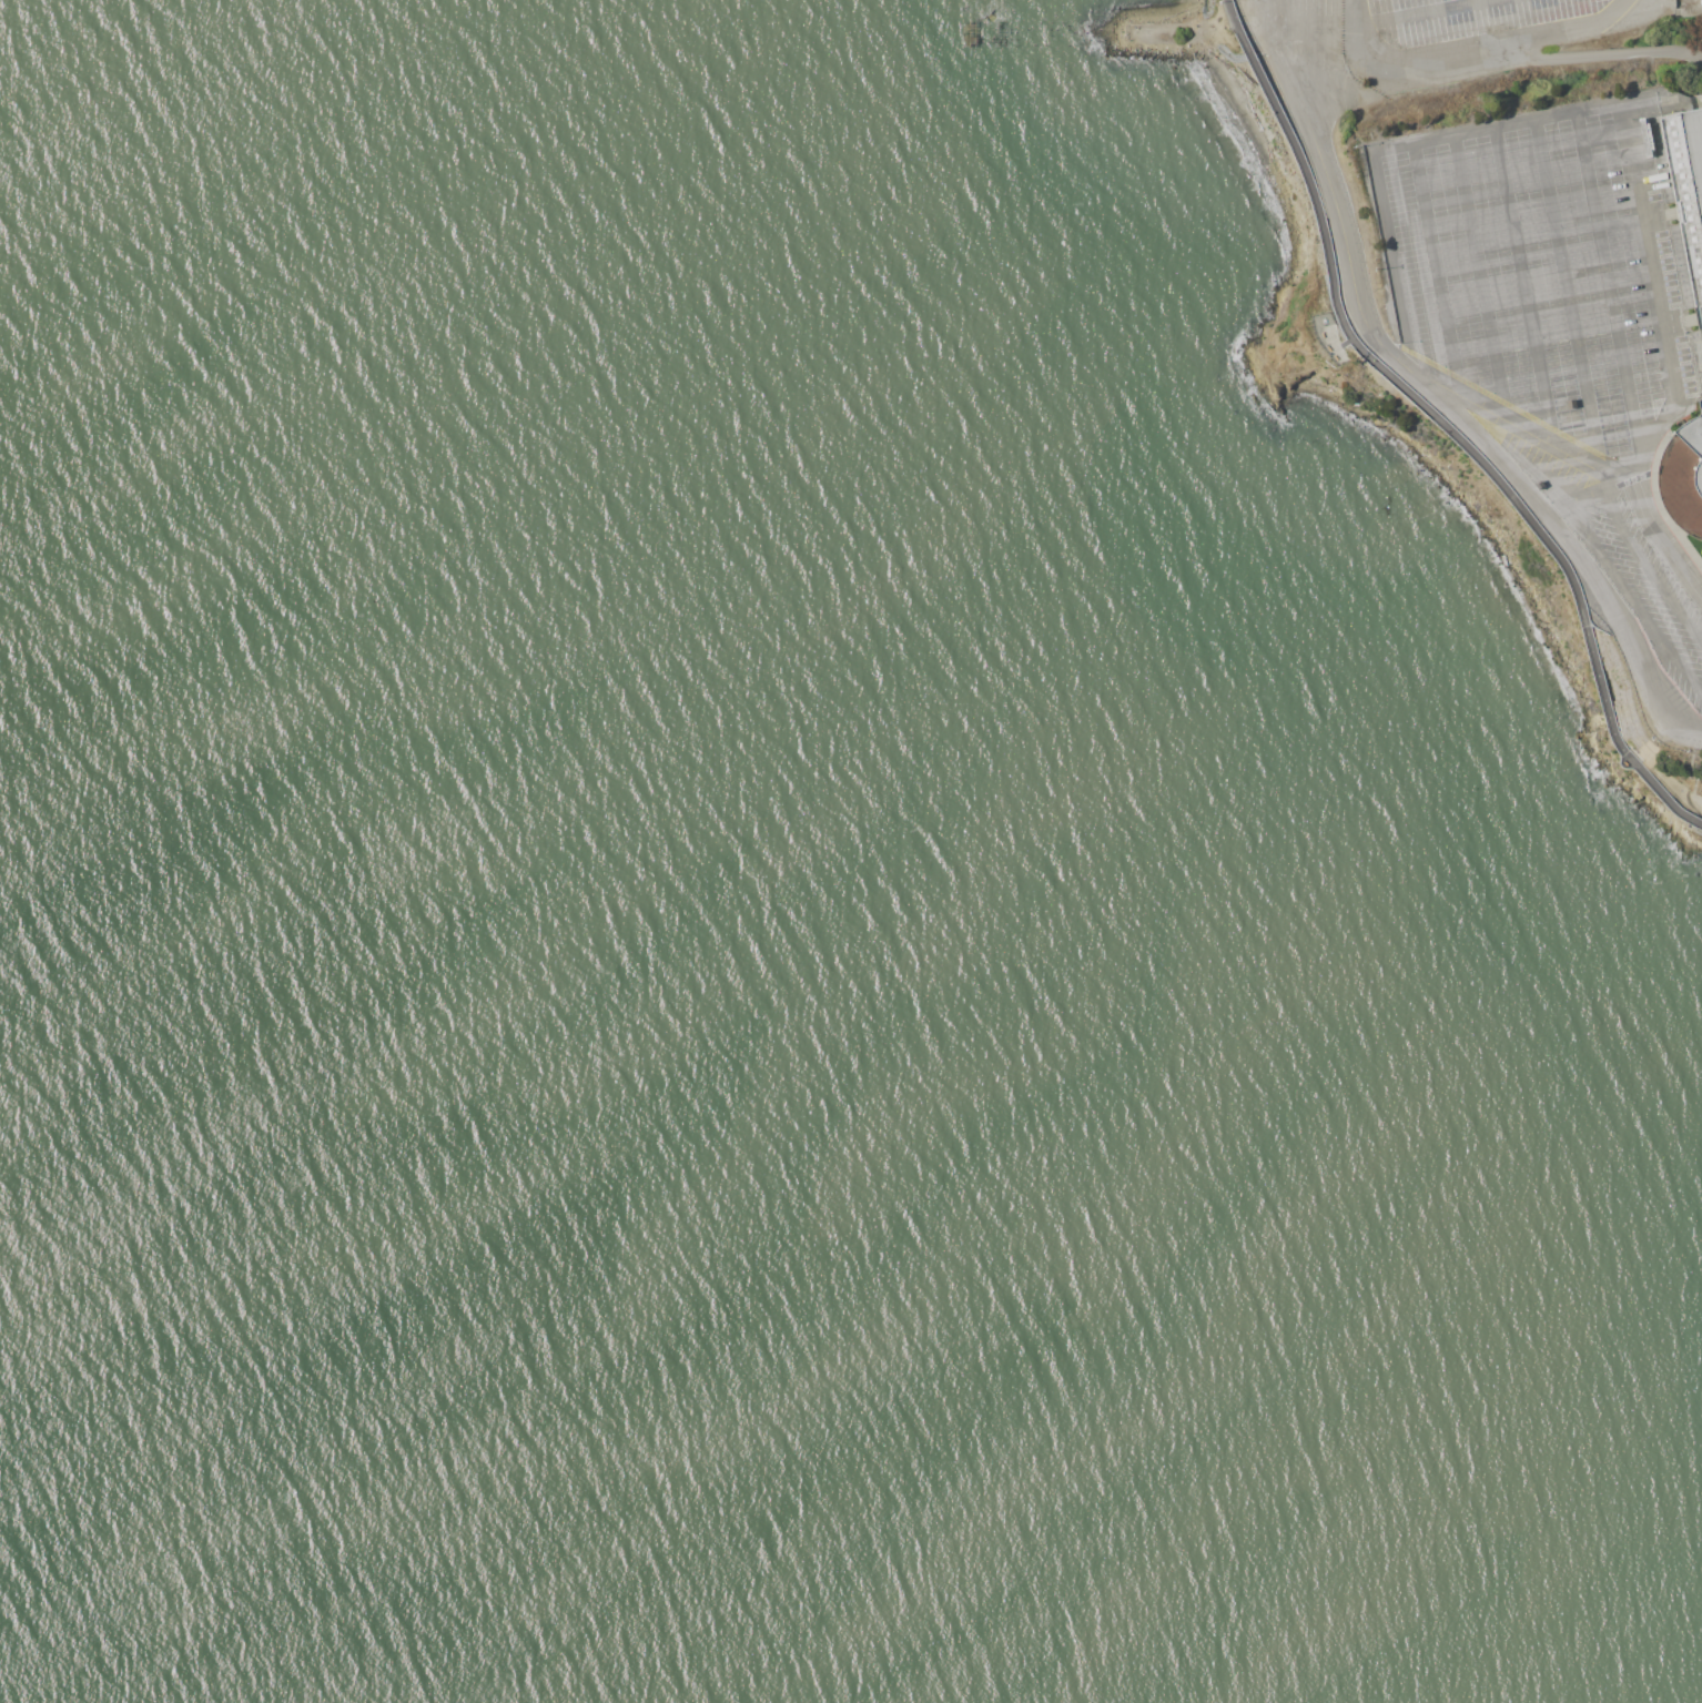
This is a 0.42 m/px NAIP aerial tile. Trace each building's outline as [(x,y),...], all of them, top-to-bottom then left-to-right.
[(1660,116),(1701,108),(1701,340),(1660,116)] [(1568,402),(1576,399),(1577,408),(1569,409),(1568,402)] [(1682,427),(1701,416),(1701,542),(1701,541),(1691,537),(1679,527),(1671,517),(1664,507),(1660,495),(1659,478),(1660,466),(1664,454),(1669,443),(1674,435),(1682,427)] [(1537,474),(1542,480),(1537,485),(1532,479),(1537,474)]
